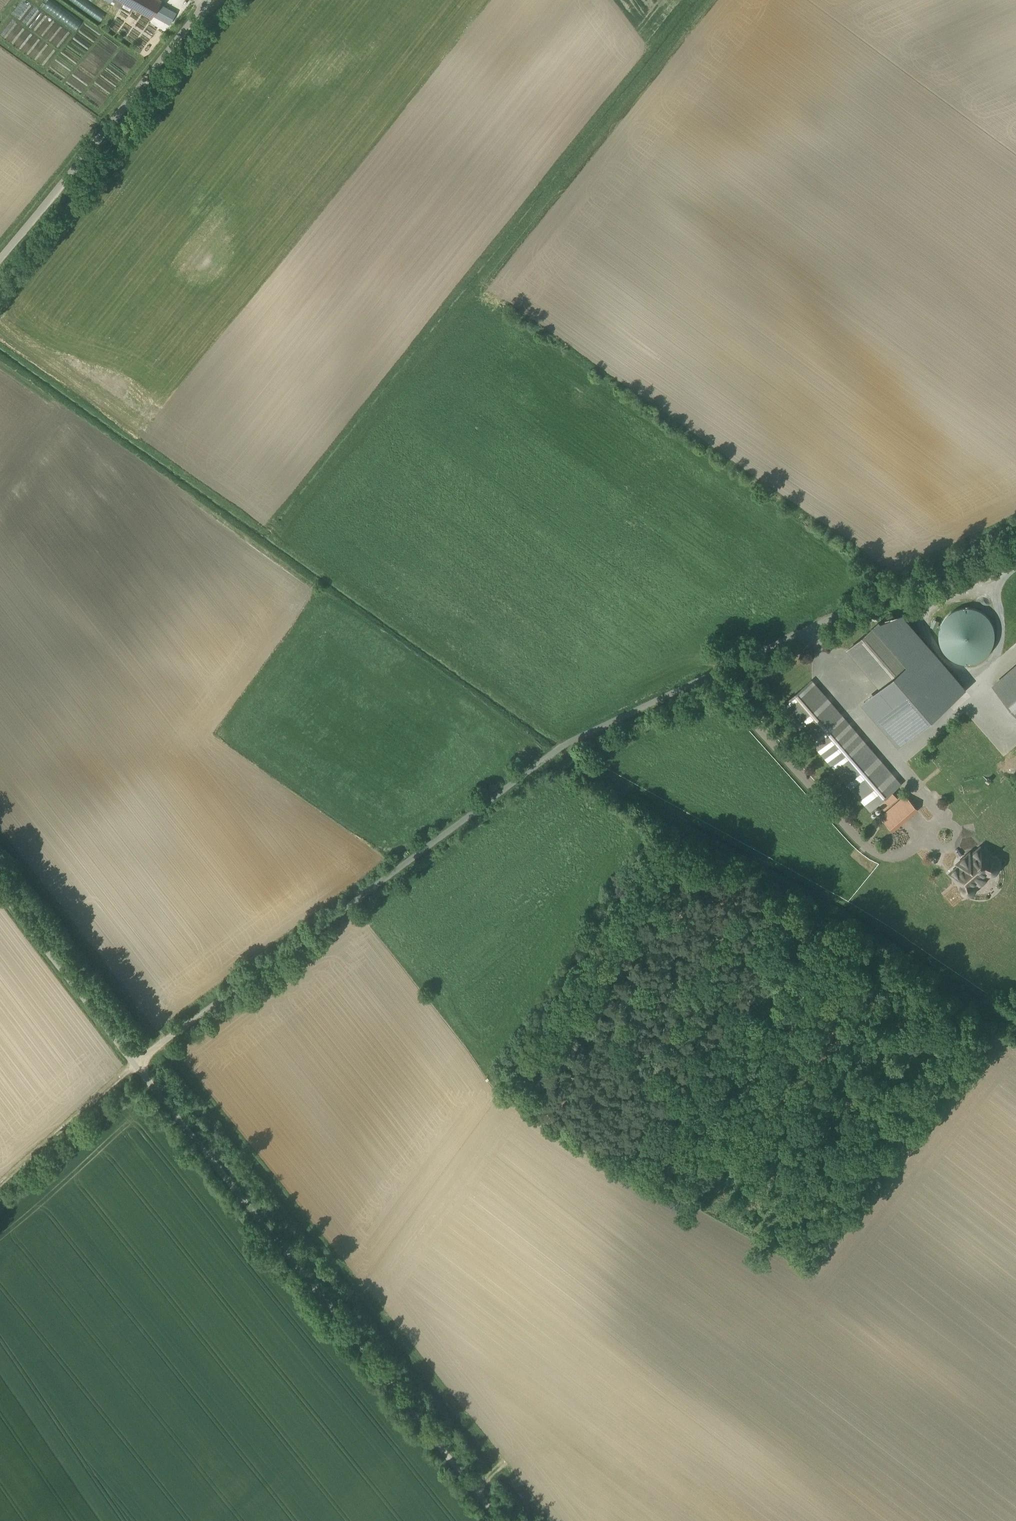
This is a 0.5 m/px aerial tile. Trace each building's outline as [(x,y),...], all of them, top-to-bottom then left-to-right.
[(106,1),(132,16),(136,11),(161,25),(173,0),(106,0),(106,1)] [(916,664),(882,625),(851,652),(885,691),(916,664)] [(904,785),(815,680),(783,707),(873,812),(883,803),(896,793),(904,785)] [(922,813),(907,796),(902,800),(896,793),(883,803),(890,811),(884,817),(899,833),(922,813)] [(995,864),(981,847),(951,872),(964,888),(959,892),(970,905),(986,892),(981,886),(995,875),(999,880),(1009,872),(1000,861),(995,864)]
